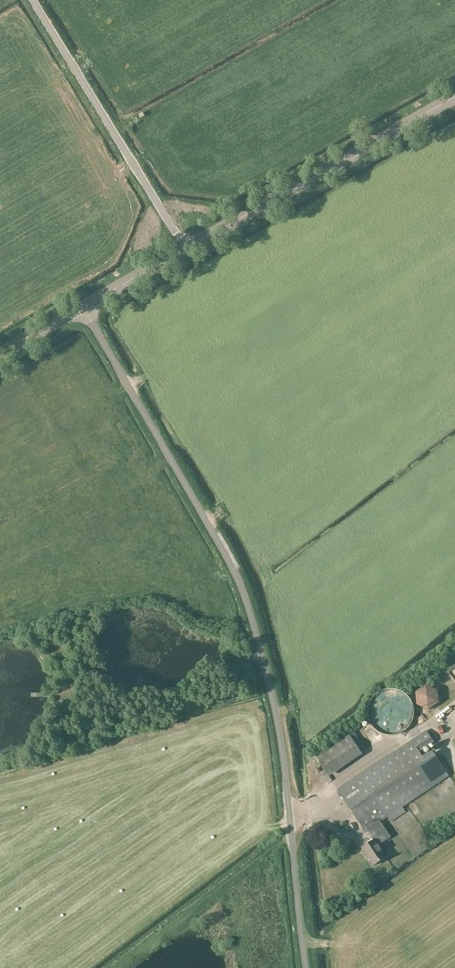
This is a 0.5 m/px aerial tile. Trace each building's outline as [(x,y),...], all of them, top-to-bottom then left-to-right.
[(427,686),(416,693),(418,705),(429,710),(438,703),(437,690),(427,686)] [(368,710),(368,712),(368,714),(368,716),(368,718),(369,720),(370,722),(371,723),(372,725),(373,727),(374,728),(376,730),(377,731),(379,732),(381,733),(383,734),(385,734),(387,735),(389,735),(391,735),(393,735),(395,735),(397,734),(399,734),(401,733),(402,732),(404,731),(406,730),(407,728),(409,727),(410,725),(411,723),(412,722),(413,720),(413,718),(414,716),(414,714),(414,712),(414,710),(414,708),(413,706),(413,704),(412,702),(411,700),(410,699),(409,697),(407,695),(406,694),(404,693),(402,692),(401,691),(399,690),(397,689),(395,689),(393,689),(391,689),(389,689),(387,689),(385,689),(383,690),(381,691),(379,692),(377,693),(376,694),(374,695),(373,697),(372,699),(371,700),(370,702),(369,704),(368,706),(368,708),(368,710)] [(354,731),(349,735),(316,757),(328,776),(362,753),(361,751),(365,748),(354,731)] [(422,757),(419,753),(434,742),(426,731),(411,741),(338,790),(366,832),(367,831),(374,840),(362,848),(374,866),(386,857),(378,845),(391,837),(381,821),(387,817),(391,822),(406,812),(402,807),(448,776),(432,751),(422,757)] [(376,881),(386,877),(384,871),(373,875),(376,881)]
